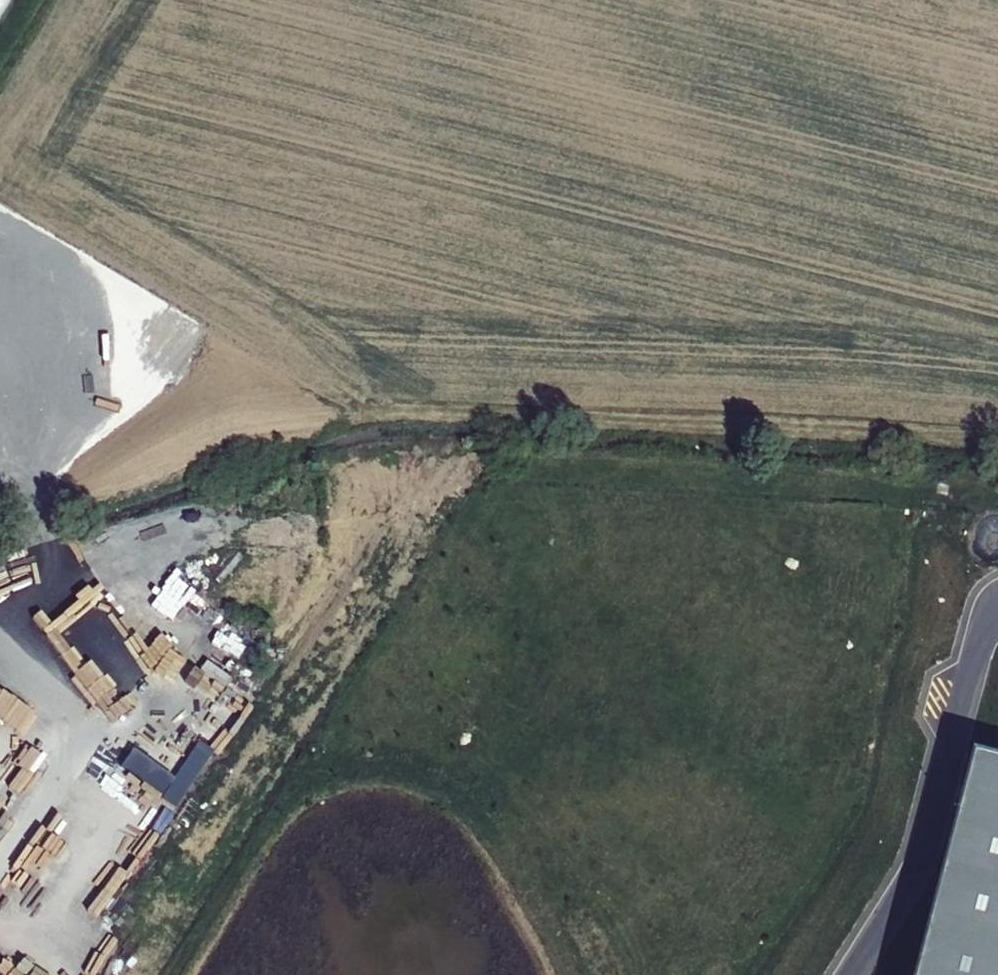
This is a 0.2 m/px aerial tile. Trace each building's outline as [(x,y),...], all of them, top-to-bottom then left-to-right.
[(913,974),(997,974),(997,767),(969,759),(913,974)]
